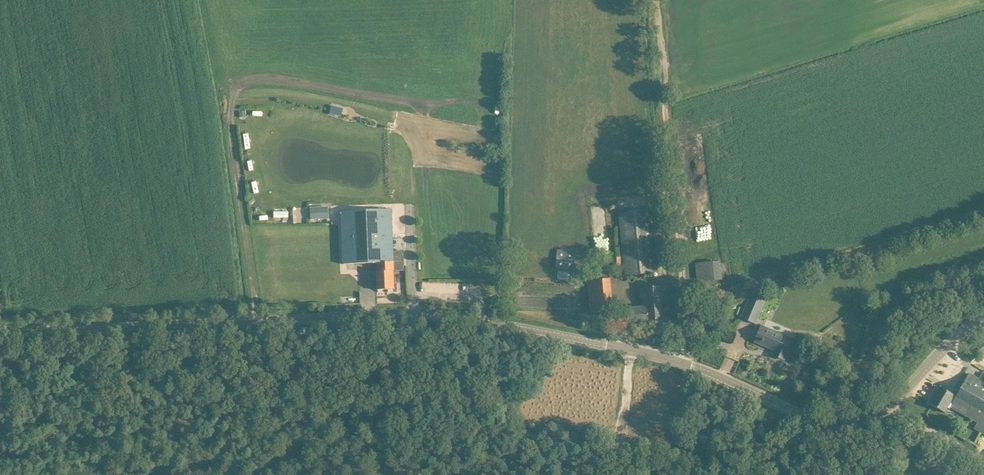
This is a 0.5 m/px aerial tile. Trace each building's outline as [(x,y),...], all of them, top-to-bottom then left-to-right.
[(253,78),(260,84),(267,77),(261,70),(253,78)] [(290,85),(298,85),(299,75),(291,74),(290,85)] [(315,82),(313,88),(320,91),(322,85),(315,82)] [(344,100),(345,87),(333,86),(332,99),(344,100)] [(362,106),(363,99),(352,97),(351,104),(362,106)] [(491,121),(478,124),(480,135),(494,132),(491,121)] [(255,201),(251,197),(246,201),(250,205),(255,201)] [(377,290),(395,289),(392,209),(341,211),(343,264),(379,263),(379,272),(376,272),(376,273),(373,273),(374,280),(376,280),(377,290)] [(625,275),(647,273),(657,273),(651,210),(619,213),(625,275)] [(289,241),(275,241),(276,254),(290,253),(289,241)] [(556,268),(573,270),(575,251),(558,250),(556,268)] [(404,254),(394,255),(394,266),(404,266),(404,254)] [(606,266),(610,266),(621,267),(621,257),(606,256),(606,266)] [(722,280),(721,261),(695,263),(697,283),(722,280)] [(591,313),(603,312),(612,311),(609,270),(591,271),(592,281),(588,282),(591,313)] [(621,308),(622,315),(623,325),(631,325),(631,326),(672,322),(669,286),(638,289),(638,298),(647,297),(648,306),(621,308)] [(755,323),(759,314),(765,301),(751,295),(741,318),(755,323)] [(787,355),(790,346),(793,340),(762,326),(758,335),(763,338),(760,344),(772,349),(772,348),(776,349),(773,355),(784,360),(786,355),(787,355)] [(983,428),(983,381),(983,382),(969,374),(956,396),(940,387),(930,404),(944,413),(947,407),(950,409),(951,407),(975,421),(971,427),(981,433),(983,428)]
